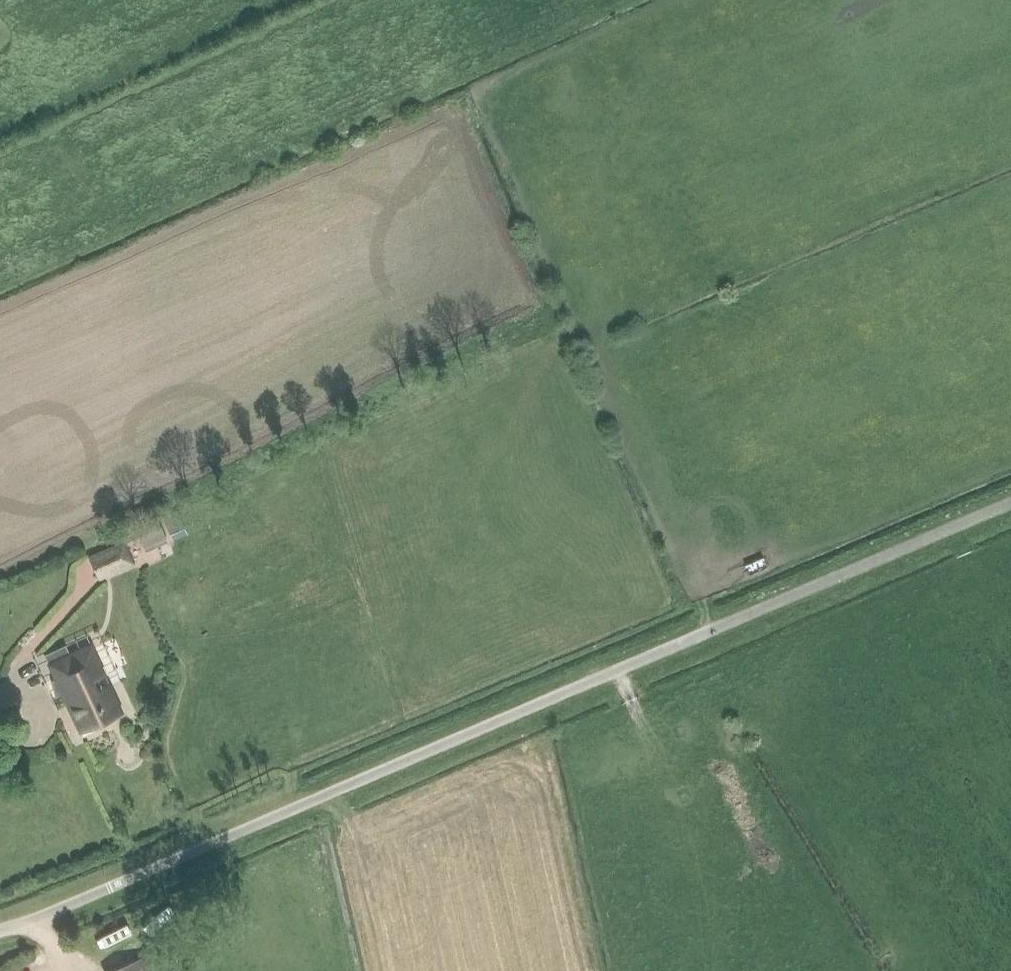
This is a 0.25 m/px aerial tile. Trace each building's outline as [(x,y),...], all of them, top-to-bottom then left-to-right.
[(166,542),(159,526),(136,535),(143,552),(166,542)] [(133,563),(122,540),(86,557),(96,580),(133,563)] [(68,656),(50,664),(81,732),(122,713),(109,685),(99,690),(94,679),(104,675),(91,645),(68,656)] [(150,953),(108,970),(157,970),(150,953)]
